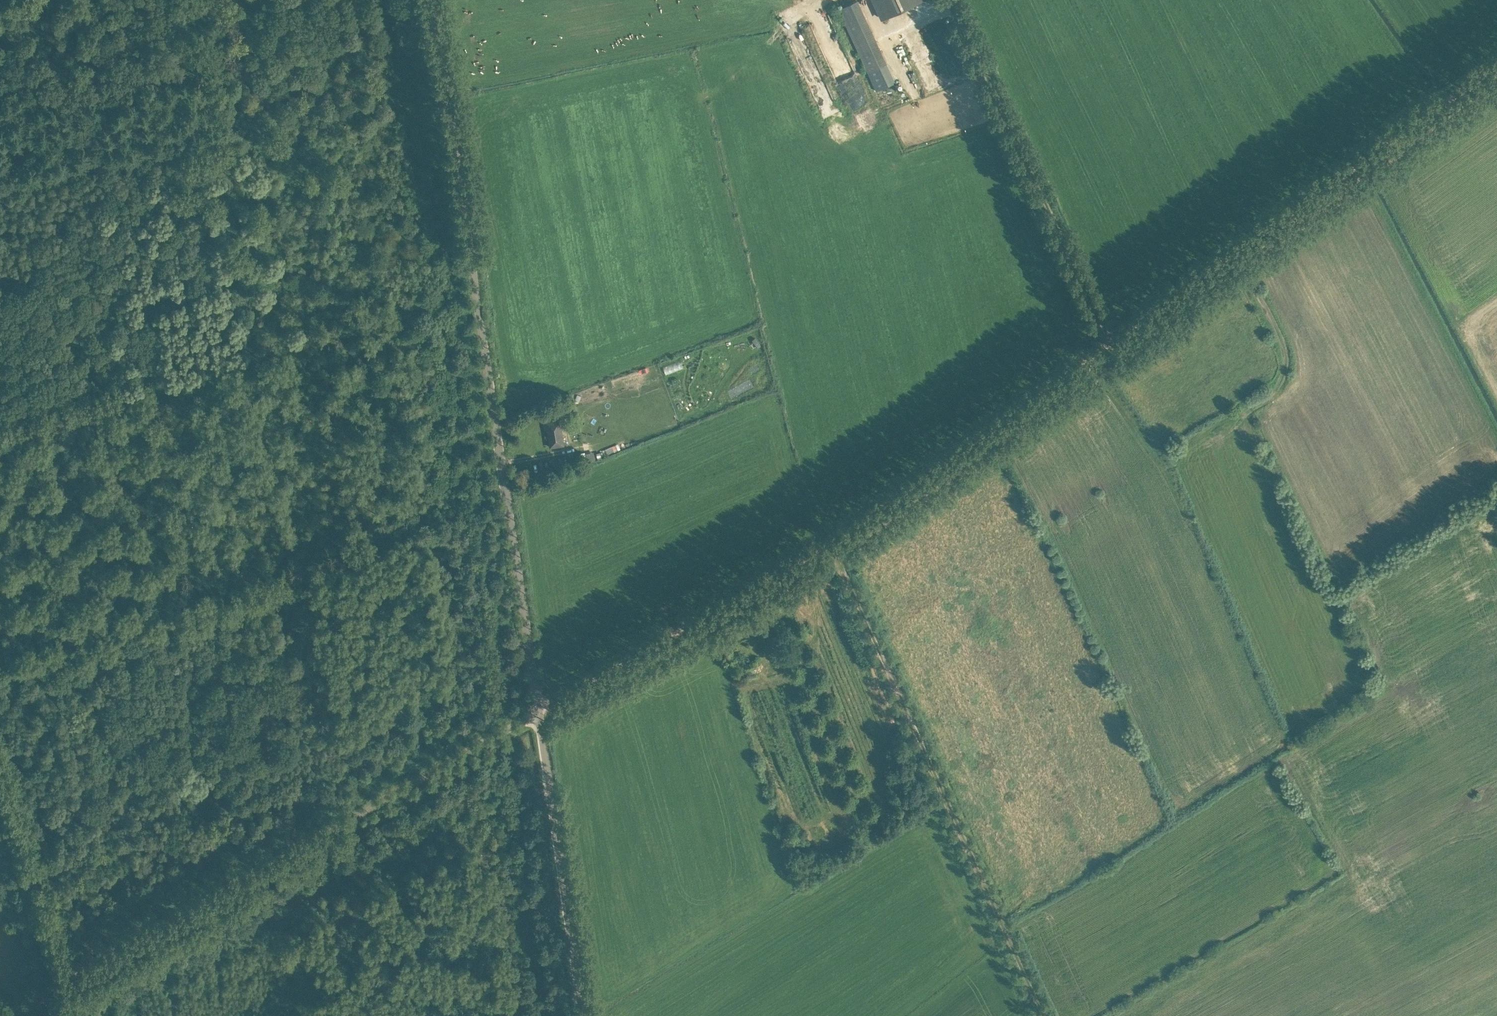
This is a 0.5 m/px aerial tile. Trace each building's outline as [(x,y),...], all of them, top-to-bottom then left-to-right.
[(868,72),(886,64),(869,28),(869,27),(857,0),(838,9),(868,72)] [(882,18),(922,0),(874,0),(882,18)] [(818,67),(805,37),(792,43),(805,73),(818,67)] [(922,69),(929,83),(940,78),(933,64),(922,69)] [(682,359),(663,366),(667,374),(685,368),(682,359)] [(561,417),(543,420),(545,429),(547,429),(550,446),(564,444),(561,427),(563,426),(561,417)] [(765,635),(769,645),(782,640),(778,630),(765,635)]
